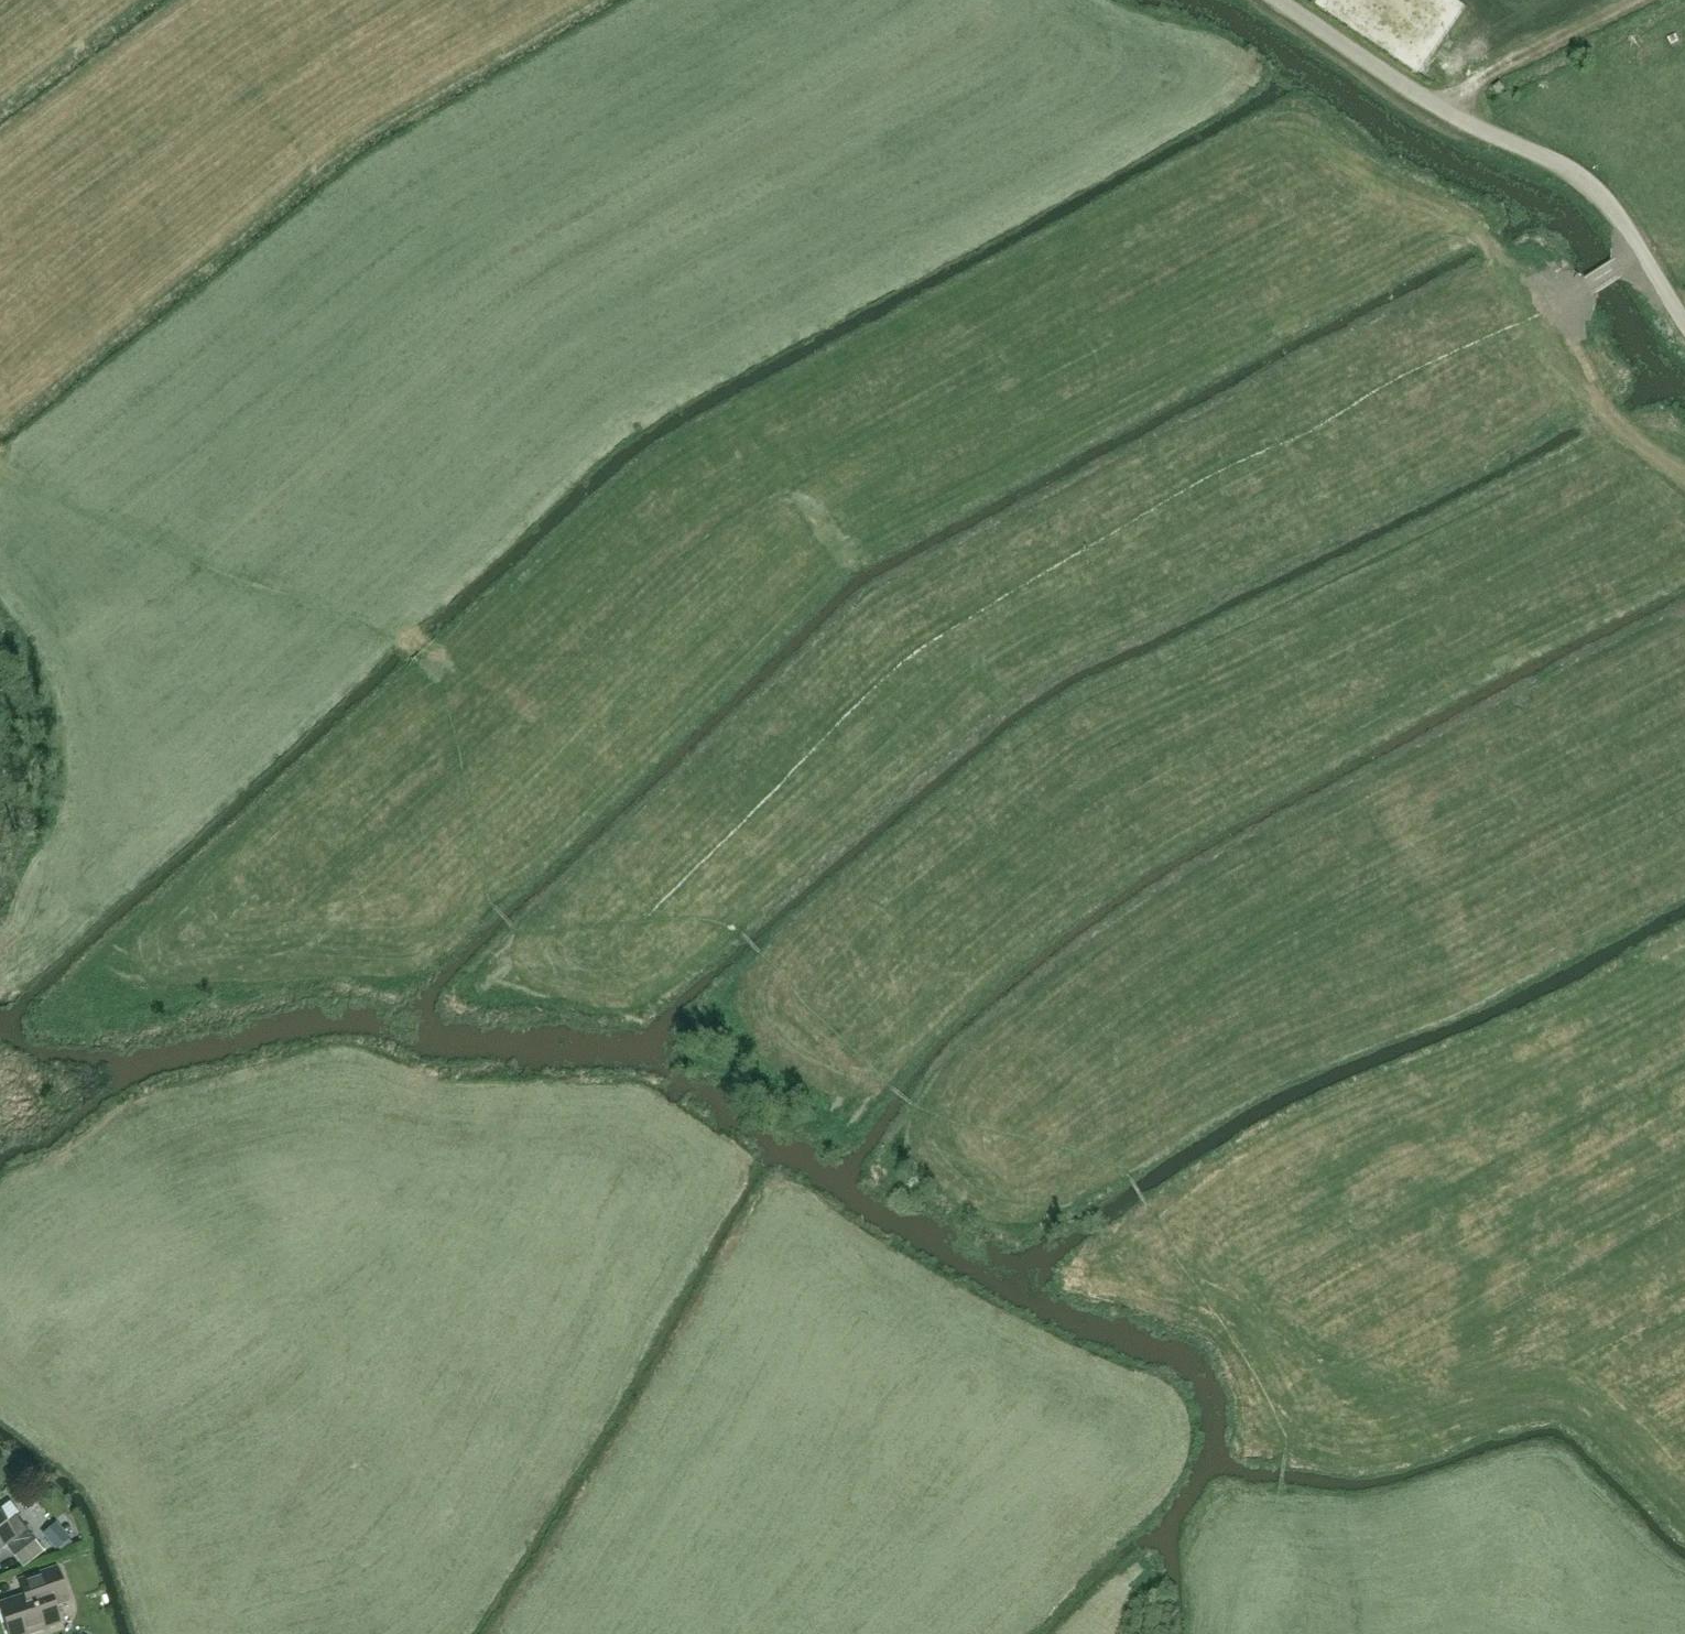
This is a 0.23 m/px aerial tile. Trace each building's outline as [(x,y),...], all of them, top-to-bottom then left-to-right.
[(6,1545),(15,1556),(36,1540),(16,1515),(5,1524),(0,1517),(0,1549),(6,1545)] [(9,1633),(27,1633),(60,1623),(54,1605),(68,1600),(57,1568),(19,1580),(24,1595),(0,1604),(0,1607),(9,1633)]
